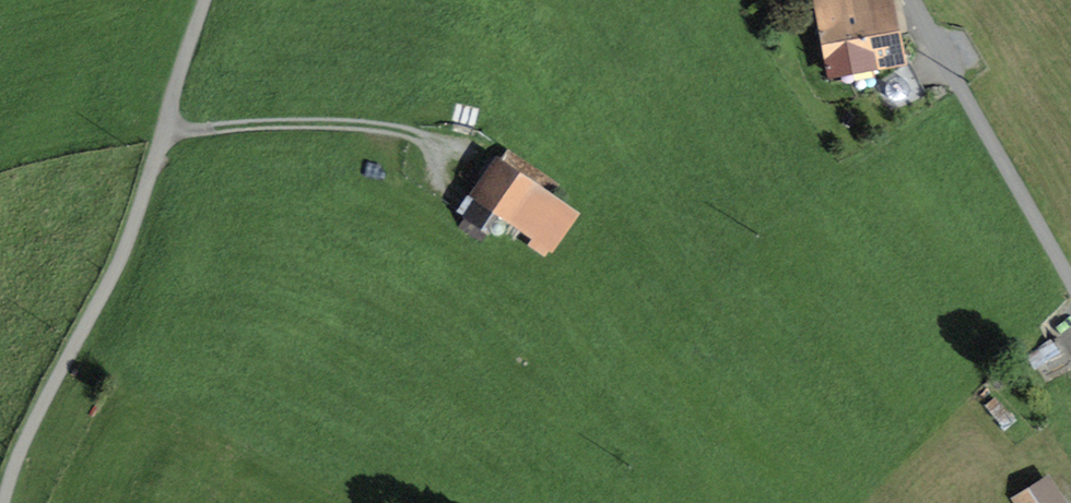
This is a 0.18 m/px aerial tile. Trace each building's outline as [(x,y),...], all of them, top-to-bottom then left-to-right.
[(832,80),(873,73),(871,61),(896,57),(885,0),(817,0),(832,80)] [(907,64),(874,82),(890,113),(923,95),(907,64)] [(547,244),(568,215),(546,199),(555,184),(508,152),(479,195),(547,244)] [(1070,370),(1070,363),(1057,337),(1028,353),(1045,384),(1070,370)] [(1046,482),(1016,502),(1017,502),(1059,502),(1046,482)]
